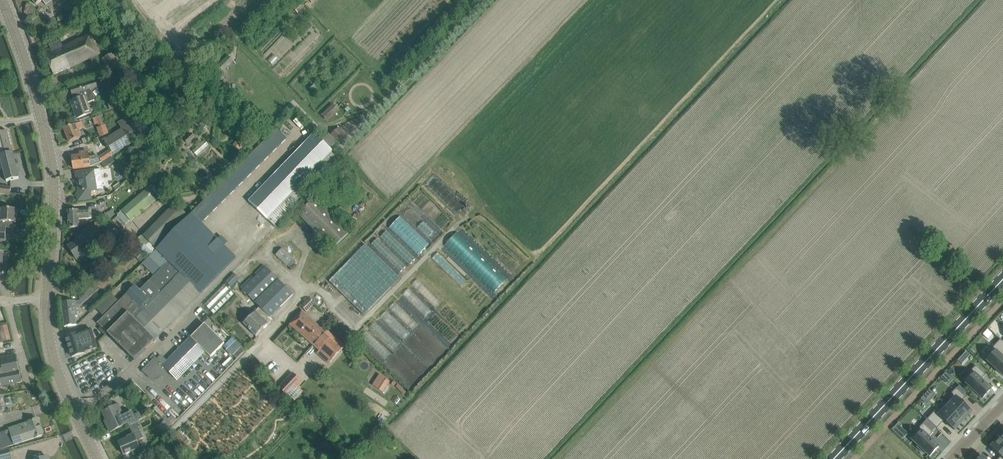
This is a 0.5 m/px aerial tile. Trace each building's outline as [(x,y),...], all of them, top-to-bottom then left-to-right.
[(301,2),(294,9),(299,14),(306,7),(301,2)] [(54,75),(100,53),(92,35),(63,48),(59,40),(58,41),(49,45),(52,52),(45,55),(54,75)] [(123,66),(117,52),(102,59),(108,73),(123,66)] [(228,55),(215,68),(221,74),(234,61),(228,55)] [(95,100),(91,90),(99,87),(96,79),(71,88),(74,95),(73,95),(73,97),(73,98),(73,100),(73,101),(73,102),(74,105),(73,106),(78,118),(90,113),(87,103),(95,100)] [(215,87),(212,91),(216,96),(220,93),(215,87)] [(123,100),(108,105),(110,110),(124,104),(123,100)] [(102,115),(96,118),(99,127),(106,125),(102,115)] [(141,137),(129,116),(118,123),(122,130),(105,140),(110,149),(98,157),(97,155),(89,157),(88,151),(80,153),(80,155),(72,157),(74,169),(91,167),(101,162),(113,154),(141,137)] [(81,137),(78,130),(84,128),(81,122),(73,125),(64,129),(69,142),(81,137)] [(339,128),(332,135),(340,145),(348,138),(339,128)] [(277,129),(269,138),(278,147),(287,138),(277,129)] [(0,132),(0,155),(0,156),(6,154),(7,158),(13,156),(12,153),(13,153),(7,131),(0,132)] [(191,133),(184,140),(188,145),(196,138),(191,133)] [(252,198),(249,201),(267,219),(274,226),(338,158),(332,152),(313,134),(252,198)] [(242,138),(234,146),(239,152),(247,144),(242,138)] [(269,138),(260,146),(269,155),(278,147),(269,138)] [(204,140),(192,151),(198,157),(210,146),(204,140)] [(260,146),(252,154),(261,164),(269,155),(260,146)] [(3,167),(6,182),(9,181),(19,178),(13,153),(12,153),(13,156),(7,158),(6,154),(0,156),(0,155),(0,156),(0,167),(3,167)] [(252,154),(243,163),(252,172),(261,164),(252,154)] [(243,163),(234,171),(244,181),(252,172),(243,163)] [(86,172),(76,173),(79,191),(77,193),(78,201),(88,199),(92,199),(91,191),(97,190),(103,189),(101,170),(95,170),(86,172)] [(234,171),(226,180),(235,189),(244,181),(234,171)] [(226,180),(217,188),(227,198),(235,189),(226,180)] [(119,183),(113,187),(117,191),(122,186),(119,183)] [(0,187),(0,195),(10,195),(10,187),(0,187)] [(217,188),(209,197),(218,206),(227,198),(217,188)] [(131,222),(155,201),(146,191),(122,211),(131,222)] [(209,197),(200,205),(210,214),(218,206),(209,197)] [(349,233),(315,198),(298,214),(332,249),(349,233)] [(149,258),(157,250),(189,218),(175,204),(134,243),(149,258)] [(200,205),(192,213),(192,214),(193,215),(201,223),(210,214),(200,205)] [(13,222),(16,222),(16,217),(18,217),(18,208),(8,207),(8,209),(0,209),(0,241),(6,241),(6,228),(13,228),(13,222)] [(78,219),(92,219),(91,210),(68,210),(68,228),(78,228),(78,219)] [(201,223),(193,215),(192,214),(189,218),(157,250),(169,263),(168,264),(167,263),(139,291),(135,286),(118,303),(103,317),(98,323),(134,360),(135,360),(236,258),(233,254),(201,223)] [(115,224),(120,219),(117,216),(112,220),(115,224)] [(83,236),(68,246),(77,259),(79,257),(83,262),(93,255),(90,252),(99,246),(105,241),(94,225),(89,228),(81,233),(83,236)] [(456,231),(445,243),(494,289),(505,276),(456,231)] [(364,315),(400,278),(365,244),(329,281),(364,315)] [(293,259),(282,248),(276,255),(287,265),(293,259)] [(140,250),(134,256),(142,264),(148,259),(140,250)] [(293,295),(266,267),(247,285),(245,284),(241,288),(242,289),(260,307),(264,312),(270,317),(293,295)] [(80,301),(76,301),(62,303),(65,327),(77,325),(75,316),(77,316),(76,306),(80,306),(98,290),(92,283),(79,294),(80,301)] [(214,314),(234,294),(224,285),(205,305),(214,314)] [(103,317),(118,303),(110,294),(95,309),(103,317)] [(308,299),(301,306),(307,312),(314,305),(308,299)] [(399,300),(378,317),(387,328),(380,334),(383,337),(381,338),(386,345),(393,340),(388,334),(392,331),(398,339),(412,327),(406,321),(412,316),(399,300)] [(256,336),(271,321),(273,320),(270,317),(264,312),(260,307),(255,312),(243,324),(256,336)] [(324,331),(302,311),(289,323),(301,334),(313,345),(324,331)] [(167,362),(163,366),(167,370),(177,379),(176,380),(184,388),(212,358),(211,357),(224,343),(205,324),(167,362)] [(0,327),(0,331),(3,343),(12,341),(8,326),(0,327)] [(78,333),(66,337),(72,357),(85,353),(84,351),(89,350),(97,347),(91,329),(78,333)] [(344,346),(326,330),(324,331),(313,345),(322,353),(323,353),(331,361),(344,346)] [(983,357),(1002,375),(1002,358),(1002,357),(1002,356),(1002,341),(1000,339),(983,357)] [(241,348),(233,356),(237,359),(245,351),(241,348)] [(16,355),(0,358),(0,359),(1,365),(0,365),(0,375),(3,374),(3,375),(19,371),(16,355)] [(163,366),(167,362),(161,355),(157,359),(155,358),(143,370),(150,377),(152,378),(153,379),(154,378),(156,378),(157,379),(158,378),(160,377),(167,370),(163,366)] [(976,365),(962,380),(971,388),(970,389),(976,395),(977,394),(982,399),(991,389),(981,380),(986,375),(976,365)] [(19,371),(3,375),(3,374),(0,375),(0,386),(22,381),(19,371)] [(283,385),(279,389),(294,404),(302,395),(295,389),(302,382),(293,374),(283,385)] [(383,377),(376,388),(383,392),(390,381),(383,377)] [(137,388),(134,383),(134,382),(127,387),(131,393),(137,388)] [(959,385),(957,388),(964,395),(967,392),(959,385)] [(141,392),(137,388),(131,393),(127,387),(121,391),(127,398),(132,395),(134,397),(141,392)] [(952,394),(944,403),(963,421),(971,412),(961,402),(966,397),(956,388),(951,394),(952,394)] [(935,411),(927,419),(937,429),(944,421),(954,430),(963,421),(944,403),(936,412),(935,411)] [(118,404),(103,412),(108,423),(106,424),(110,432),(128,423),(129,425),(136,422),(130,411),(121,416),(120,413),(122,413),(118,404)] [(158,408),(155,411),(168,427),(176,420),(172,415),(168,419),(158,408)] [(38,419),(28,422),(10,428),(11,430),(0,434),(0,449),(34,438),(43,435),(38,419)] [(128,439),(119,443),(124,455),(132,451),(135,458),(142,455),(146,451),(144,446),(140,448),(136,441),(141,439),(143,438),(141,432),(140,432),(136,422),(129,425),(133,435),(127,437),(128,439)] [(899,422),(892,429),(896,432),(902,425),(899,422)] [(923,423),(910,438),(918,446),(917,447),(924,453),(925,452),(930,456),(939,447),(929,437),(933,432),(923,423)] [(185,438),(178,444),(183,449),(189,443),(185,438)] [(991,447),(1001,456),(998,458),(1002,458),(1002,441),(999,438),(991,447)] [(909,449),(900,458),(921,458),(909,449)] [(1,452),(0,452),(0,458),(11,458),(9,450),(1,452)]
